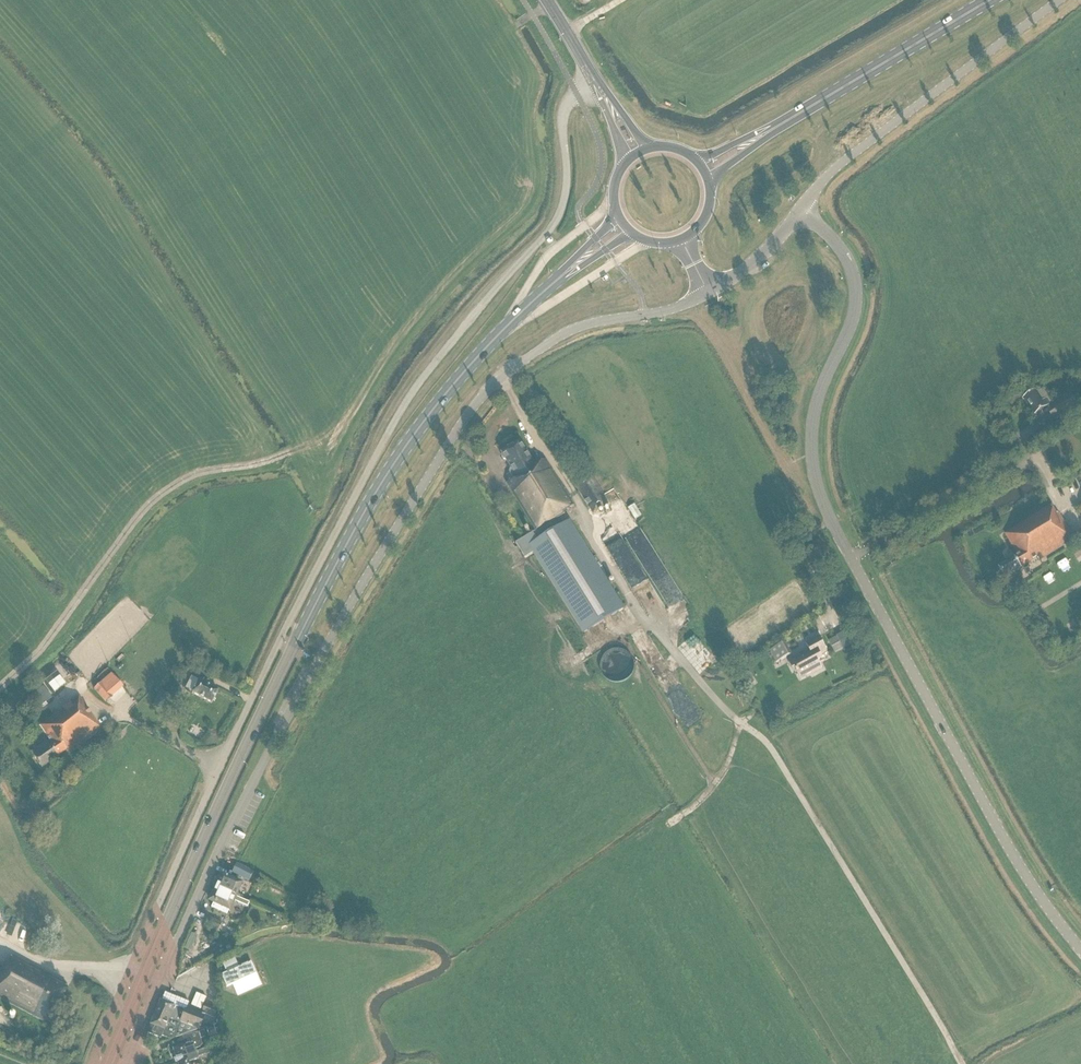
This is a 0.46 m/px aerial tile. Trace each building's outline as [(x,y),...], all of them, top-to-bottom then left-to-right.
[(1043,402),(1035,391),(1023,399),(1034,416),(1050,405),(1046,399),(1043,402)] [(1056,442),(1062,454),(1076,447),(1071,436),(1056,442)] [(503,455),(501,457),(504,460),(506,460),(511,468),(509,472),(514,480),(507,484),(536,531),(516,544),(525,559),(534,553),(584,633),(623,609),(569,522),(555,531),(550,523),(565,514),(564,512),(574,506),(545,460),(535,466),(520,442),(502,454),(503,455)] [(593,515),(609,505),(591,476),(575,486),(593,515)] [(606,492),(610,503),(620,500),(616,489),(606,492)] [(1056,514),(1051,506),(1006,534),(1019,555),(998,567),(1005,578),(1022,567),(1024,568),(1028,566),(1028,564),(1037,558),(1039,560),(1074,539),(1058,513),(1056,514)] [(848,628),(836,635),(843,649),(856,642),(848,628)] [(832,647),(840,642),(836,636),(829,641),(832,647)] [(812,674),(822,669),(818,662),(823,659),(820,654),(827,651),(819,637),(806,644),(809,651),(788,663),(792,670),(795,669),(800,679),(811,672),(812,674)] [(776,663),(792,654),(785,642),(769,651),(776,663)] [(616,684),(621,683),(626,681),(629,678),(632,673),(633,669),(633,664),(631,659),(628,655),(624,652),(619,651),(614,651),(609,652),(605,655),(602,659),(600,663),(600,668),(601,673),(604,677),(607,681),(612,683),(616,684)] [(751,672),(757,681),(764,677),(758,667),(751,672)] [(750,672),(742,677),(748,688),(756,683),(750,672)] [(101,683),(94,689),(105,702),(106,702),(113,695),(107,689),(117,680),(111,674),(101,682),(101,683)] [(211,704),(218,691),(205,685),(208,681),(200,677),(192,693),(211,704)] [(107,689),(113,695),(114,695),(116,697),(125,689),(117,680),(107,689)] [(175,705),(182,691),(175,687),(167,701),(175,705)] [(170,696),(160,691),(153,705),(163,709),(170,696)] [(67,752),(99,727),(78,696),(42,725),(47,733),(45,734),(52,745),(34,757),(42,768),(66,751),(67,752)] [(248,881),(253,871),(236,863),(231,873),(248,881)] [(215,889),(241,900),(243,897),(236,894),(241,884),(221,875),(215,889)] [(240,903),(241,900),(215,889),(210,901),(214,903),(211,908),(226,915),(234,900),(240,903)] [(218,932),(222,923),(208,917),(204,925),(218,932)] [(12,956),(6,966),(5,965),(3,968),(0,966),(0,999),(48,1025),(68,988),(52,980),(53,978),(12,956)] [(221,975),(226,987),(256,974),(251,962),(221,975)] [(180,1023),(185,1011),(160,1001),(150,1025),(151,1025),(148,1033),(161,1038),(162,1036),(171,1040),(175,1038),(178,1036),(182,1027),(181,1023),(180,1023)] [(214,1018),(217,1010),(205,1005),(202,1013),(214,1018)] [(182,1027),(178,1036),(197,1030),(198,1031),(204,1018),(186,1010),(185,1011),(180,1023),(181,1023),(182,1027)] [(205,1028),(208,1034),(215,1032),(214,1030),(217,1029),(216,1024),(205,1028)] [(185,1056),(195,1052),(194,1049),(203,1046),(200,1039),(207,1037),(204,1030),(182,1036),(185,1045),(173,1050),(176,1059),(175,1059),(176,1063),(183,1061),(183,1059),(185,1057),(185,1056)] [(176,1063),(177,1063),(178,1063),(199,1063),(197,1058),(211,1053),(210,1048),(201,1051),(201,1050),(195,1052),(185,1056),(185,1057),(183,1059),(183,1061),(176,1063)]
